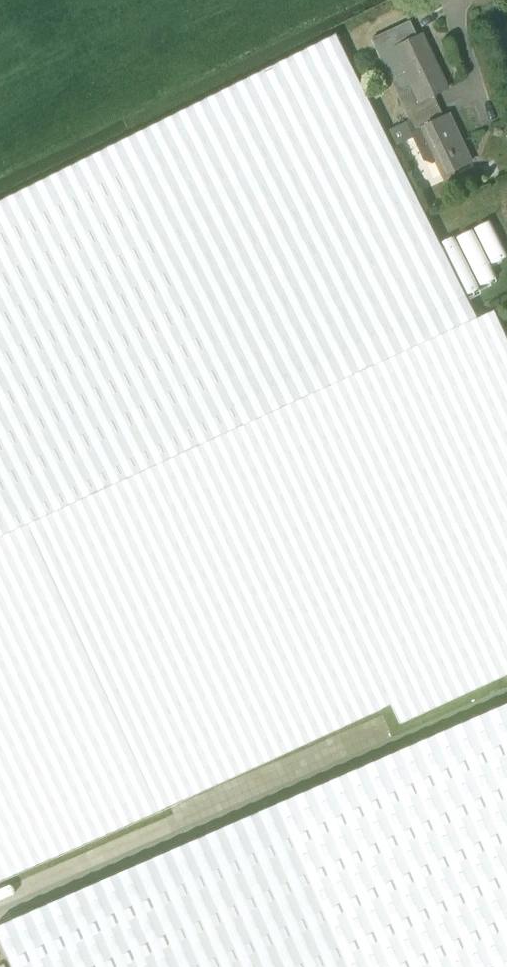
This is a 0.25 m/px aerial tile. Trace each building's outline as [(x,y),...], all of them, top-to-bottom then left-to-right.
[(409,20),(370,38),(391,81),(398,78),(396,74),(404,71),(417,100),(403,107),(409,118),(438,104),(433,94),(447,87),(427,44),(421,32),(416,35),(409,20)] [(157,810),(286,753),(392,707),(399,721),(410,716),(506,672),(506,339),(493,309),(476,317),(466,295),(432,227),(338,34),(0,199),(0,879),(157,810)] [(470,160),(448,113),(443,115),(438,104),(409,118),(409,119),(387,129),(395,144),(412,136),(423,159),(431,162),(435,160),(442,173),(470,160)] [(347,966),(506,966),(506,701),(275,803),(347,966)] [(268,804),(221,825),(139,860),(57,896),(0,921),(0,966),(340,966),(268,804)]
